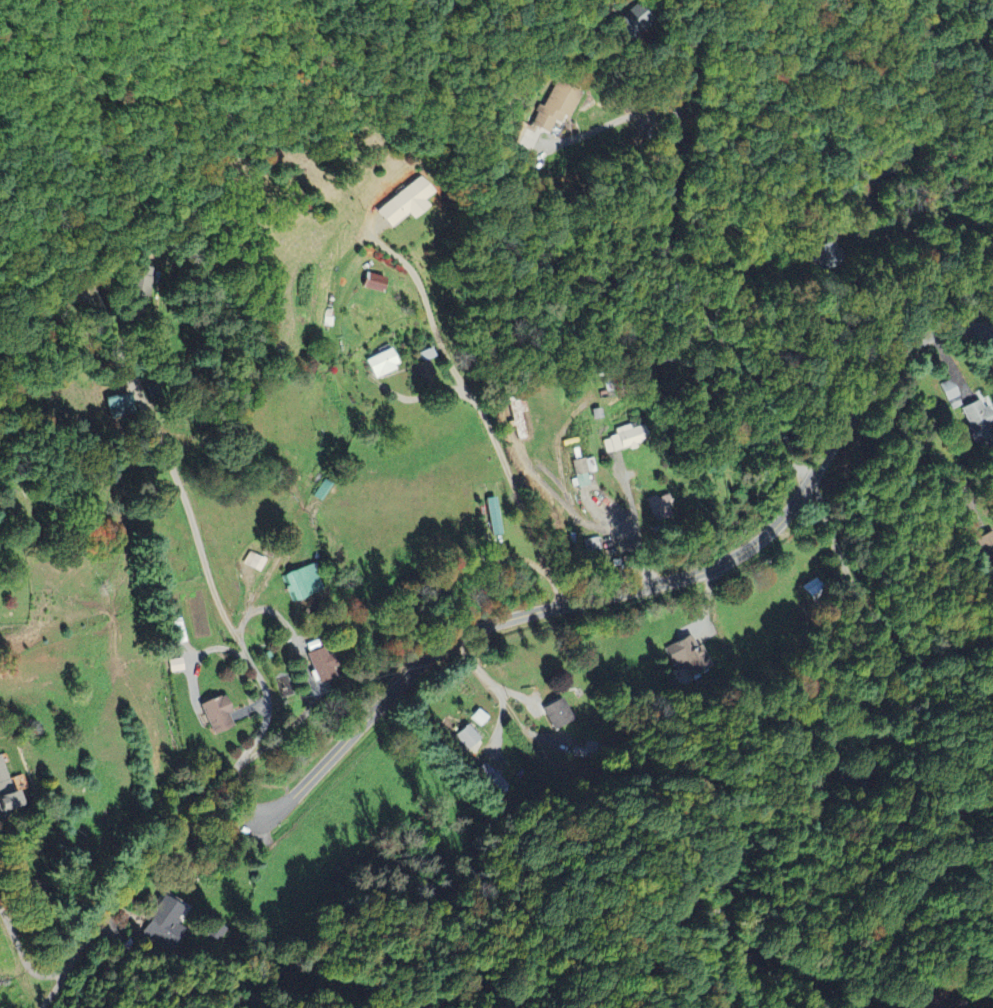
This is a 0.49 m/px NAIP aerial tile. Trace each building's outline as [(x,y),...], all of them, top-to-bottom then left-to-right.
[(648,19),(633,5),(617,22),(626,31),(618,40),(623,45),(648,19)] [(616,40),(625,31),(613,20),(605,29),(616,40)] [(532,126),(515,120),(508,139),(521,143),(526,130),(533,133),(534,129),(548,133),(553,119),(566,124),(576,93),(554,85),(546,106),(539,104),(532,126)] [(409,214),(410,216),(428,205),(424,199),(433,193),(424,178),(375,208),(387,227),(409,214)] [(811,255),(816,270),(842,260),(835,239),(813,247),(816,254),(811,255)] [(379,292),(385,278),(368,271),(362,285),(379,292)] [(372,378),(396,369),(389,348),(365,357),(372,378)] [(435,356),(433,348),(419,352),(421,361),(415,363),(419,378),(435,373),(430,358),(435,356)] [(103,397),(111,419),(132,411),(124,390),(103,397)] [(521,412),(524,411),(522,395),(510,397),(515,439),(524,438),(521,412)] [(980,449),(992,443),(992,426),(980,398),(960,407),(980,449)] [(608,452),(636,447),(635,439),(643,437),(641,424),(629,427),(629,425),(614,427),(616,436),(606,438),(608,452)] [(574,488),(588,485),(586,473),(595,471),(592,456),(573,460),(577,478),(572,479),(574,488)] [(666,505),(670,504),(666,492),(647,498),(655,522),(670,516),(666,505)] [(264,558),(249,551),(243,564),(258,571),(264,558)] [(291,600),(321,589),(311,563),(282,574),(291,600)] [(228,726),(223,712),(232,709),(226,693),(198,702),(209,733),(228,726)] [(540,705),(550,728),(570,720),(560,697),(540,705)] [(480,738),(468,723),(454,734),(467,749),(480,738)] [(14,805),(0,757),(0,809),(14,805)] [(509,782),(494,774),(487,785),(502,794),(509,782)] [(171,947),(180,930),(174,926),(185,904),(163,892),(142,932),(171,947)]
